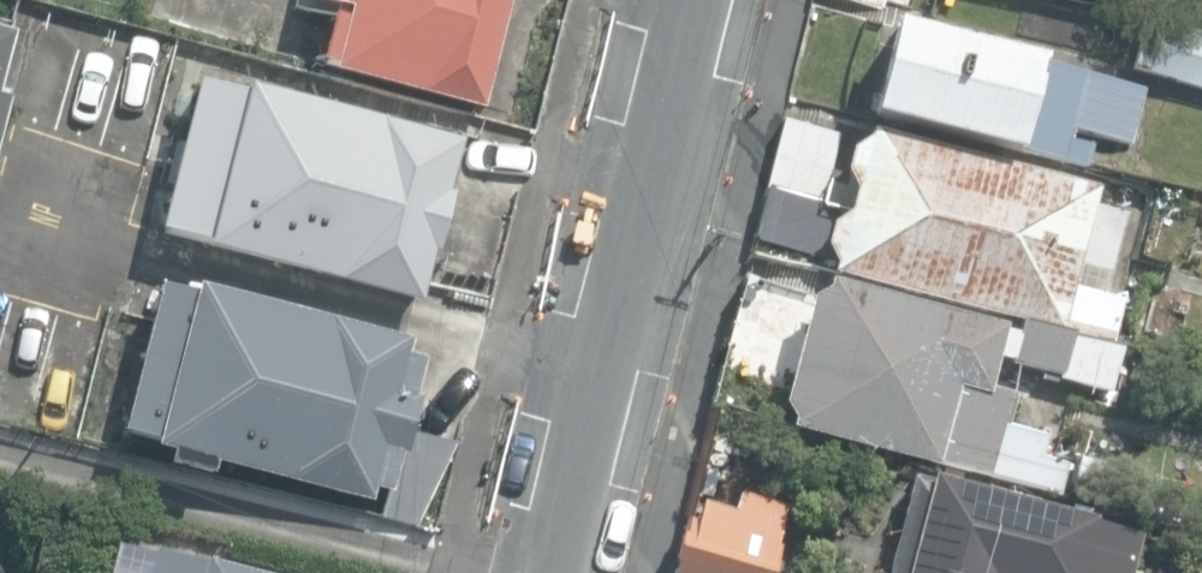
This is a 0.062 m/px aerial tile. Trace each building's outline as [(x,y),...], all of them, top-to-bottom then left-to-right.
[(481,106),(508,0),(322,0),(352,8),(349,18),(332,14),(320,60),(338,65),(337,69),(481,106)] [(895,10),(898,0),(852,0),(895,10)] [(1162,8),(1164,0),(1127,0),(1162,8)] [(1201,89),(1201,27),(1150,11),(1132,69),(1201,89)] [(1018,153),(1087,169),(1092,144),(1072,140),(1073,134),(1109,142),(1112,131),(1125,134),(1137,78),(1043,57),(1043,55),(893,22),(872,115),(1020,148),(1020,149),(1019,149),(1018,153)] [(13,29),(0,26),(0,80),(13,29)] [(207,246),(419,300),(431,251),(440,253),(454,195),(449,194),(462,145),(246,90),(245,96),(196,84),(159,229),(208,242),(207,246)] [(8,92),(0,90),(0,124),(8,92)] [(753,243),(817,259),(831,204),(823,202),(839,137),(782,122),(766,187),(768,188),(753,243)] [(1095,206),(1100,185),(867,129),(849,143),(842,170),(854,191),(847,212),(831,223),(827,242),(834,262),(831,273),(1114,341),(1124,299),(1105,295),(1125,213),(1095,206)] [(721,375),(783,393),(809,297),(749,279),(721,375)] [(936,462),(1061,494),(1069,461),(1047,456),(1052,437),(1011,427),(1020,391),(992,382),(1005,326),(831,280),(827,289),(810,298),(782,401),(790,421),(789,426),(935,466),(936,462)] [(378,488),(390,491),(392,492),(401,453),(408,454),(413,433),(422,398),(415,397),(425,358),(408,353),(411,341),(195,287),(192,298),(158,289),(122,431),(159,440),(156,450),(172,454),(169,465),(214,477),(218,463),(374,503),(378,488)] [(1039,380),(1113,396),(1120,361),(1122,351),(1071,340),(1073,332),(1022,321),(1018,337),(1006,334),(1002,353),(1013,355),(1011,365),(1041,372),(1039,380)] [(392,492),(390,491),(382,516),(417,525),(456,444),(413,433),(408,454),(401,453),(392,492)] [(1132,572),(1143,533),(928,475),(926,482),(908,477),(887,572),(1133,572),(1132,572)] [(795,506),(737,491),(732,512),(701,504),(697,520),(686,517),(672,572),(778,572),(795,506)] [(158,545),(150,572),(264,572),(158,545)]
